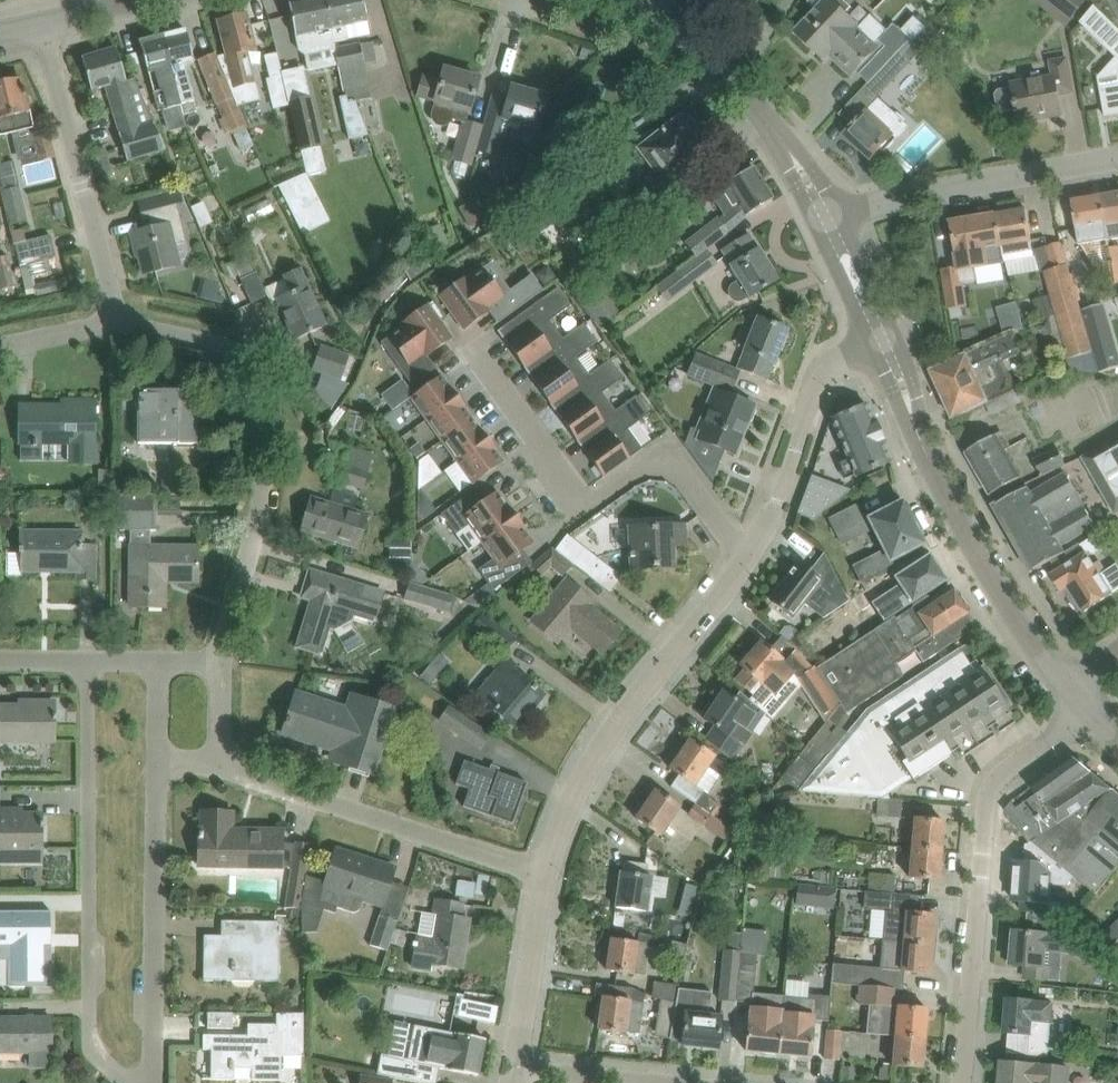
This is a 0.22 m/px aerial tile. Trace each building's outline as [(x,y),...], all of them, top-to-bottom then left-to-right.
[(324,0),(293,0),(288,1),(295,35),(298,51),(305,56),(335,50),(334,48),(336,48),(334,40),(332,40),(324,0)] [(367,21),(362,0),(324,0),(332,40),(334,40),(347,37),(345,25),(367,21)] [(816,9),(795,31),(825,59),(829,54),(857,25),(858,24),(846,13),(852,6),(846,0),(809,0),(808,1),(816,9)] [(1072,19),(1088,0),(1049,0),(1072,19)] [(1094,5),(1080,22),(1117,59),(1117,28),(1094,5)] [(857,25),(829,54),(852,75),(857,70),(870,82),(899,52),(911,39),(914,42),(915,41),(928,27),(911,12),(898,26),(895,23),(878,40),(879,40),(876,43),(857,25)] [(245,14),(218,20),(227,55),(217,58),(236,104),(257,98),(246,52),(254,49),(245,14)] [(260,23),(264,53),(274,51),(270,21),(260,23)] [(915,41),(914,42),(924,49),(928,53),(930,55),(947,36),(946,34),(933,22),(928,27),(915,41)] [(163,36),(181,105),(184,115),(197,112),(184,64),(194,61),(191,51),(186,30),(163,36)] [(140,42),(146,63),(158,111),(167,109),(181,105),(163,36),(140,42)] [(911,39),(899,52),(910,63),(924,49),(914,42),(911,39)] [(335,50),(343,92),(368,87),(359,43),(336,48),(334,48),(335,50)] [(125,80),(122,69),(116,48),(82,58),(92,91),(105,86),(127,160),(148,154),(149,156),(150,156),(150,154),(165,149),(144,100),(134,78),(125,80)] [(230,133),(231,132),(240,152),(252,147),(244,127),(232,98),(233,98),(217,58),(215,53),(199,59),(217,105),(218,104),(230,133)] [(582,53),(578,63),(589,67),(593,56),(582,53)] [(136,55),(125,57),(128,69),(139,66),(136,55)] [(1012,83),(1013,87),(998,90),(995,94),(998,109),(1002,112),(1017,109),(1019,121),(1043,117),(1043,114),(1061,110),(1058,94),(1073,91),(1067,58),(1051,61),(1054,76),(1012,83)] [(423,76),(418,96),(432,100),(431,104),(433,105),(431,113),(431,116),(432,120),(433,122),(435,124),(437,126),(439,126),(442,127),(444,126),(448,125),(449,123),(452,120),(462,123),(452,160),(469,165),(480,126),(466,122),(469,110),(472,100),(478,78),(444,69),(440,81),(423,76)] [(28,108),(30,105),(28,98),(25,96),(24,94),(27,94),(26,90),(23,90),(21,78),(0,83),(0,132),(0,134),(32,127),(28,108)] [(881,93),(870,82),(840,114),(853,126),(845,134),(872,159),(882,148),(885,151),(897,139),(894,135),(906,122),(906,120),(899,112),(896,113),(894,111),(893,112),(878,97),(881,93)] [(1100,87),(1105,116),(1117,114),(1117,84),(1100,87)] [(486,120),(478,151),(493,155),(503,119),(537,128),(546,97),(511,88),(509,96),(494,92),(486,120)] [(310,97),(289,102),(306,176),(326,172),(320,146),(322,146),(310,97)] [(355,100),(342,103),(350,139),(368,135),(355,100)] [(680,118),(658,135),(657,134),(655,133),(654,132),(652,132),(650,132),(649,132),(647,132),(645,134),(643,135),(642,136),(642,138),(641,140),(641,142),(641,144),(642,146),(642,147),(630,157),(652,189),(635,202),(645,215),(646,214),(654,224),(673,210),(664,200),(675,191),(678,195),(693,183),(690,179),(706,167),(708,169),(709,169),(700,156),(702,154),(688,137),(692,134),(693,128),(686,119),(680,118)] [(39,156),(53,152),(49,134),(34,137),(39,156)] [(96,152),(103,177),(112,174),(105,149),(96,152)] [(0,162),(0,185),(7,216),(25,212),(13,159),(0,162)] [(215,160),(208,163),(217,185),(225,181),(215,160)] [(695,230),(698,233),(710,247),(746,215),(773,198),(753,166),(725,184),(725,185),(712,197),(723,216),(713,225),(708,219),(695,230)] [(508,179),(490,175),(484,197),(502,202),(508,179)] [(1101,196),(1106,225),(1109,239),(1117,238),(1117,193),(1101,196)] [(1072,201),(1076,223),(1079,242),(1095,239),(1093,227),(1106,225),(1101,196),(1072,201)] [(191,202),(196,215),(207,209),(204,202),(197,200),(191,202)] [(485,220),(475,203),(461,211),(472,228),(485,220)] [(177,204),(139,213),(144,230),(131,233),(135,249),(137,248),(144,274),(176,266),(172,249),(174,249),(174,246),(187,242),(177,204)] [(1027,209),(996,214),(1001,245),(1003,259),(1034,254),(1033,246),(1032,240),(1027,209)] [(523,219),(533,234),(548,225),(537,210),(523,219)] [(1003,259),(1001,245),(996,214),(980,217),(978,217),(977,214),(957,217),(958,220),(955,220),(951,222),(954,239),(953,239),(955,248),(956,253),(959,266),(943,269),(949,308),(967,306),(963,283),(977,281),(975,267),(1004,262),(1003,259)] [(427,251),(448,242),(440,224),(419,232),(427,251)] [(23,229),(12,232),(20,265),(56,256),(50,235),(26,241),(23,229)] [(748,236),(724,250),(721,252),(729,265),(728,265),(736,280),(730,284),(729,286),(728,291),(727,293),(729,297),(731,300),(734,301),(738,302),(741,301),(775,280),(748,236)] [(1046,271),(1052,294),(1058,314),(1053,315),(1067,359),(1091,352),(1085,331),(1079,310),(1066,266),(1068,265),(1061,242),(1048,246),(1045,237),(1032,240),(1033,246),(1034,250),(1042,272),(1046,271)] [(1102,264),(1104,263),(1107,285),(1116,283),(1110,247),(1099,249),(1102,264)] [(409,279),(431,266),(420,249),(399,262),(409,279)] [(706,250),(677,271),(688,286),(716,264),(706,250)] [(0,257),(0,289),(1,291),(17,286),(7,255),(0,257)] [(240,279),(253,273),(245,257),(233,263),(240,279)] [(544,267),(534,275),(542,285),(552,277),(544,267)] [(285,278),(264,288),(267,296),(271,303),(277,300),(294,339),(326,325),(300,269),(284,276),(285,278)] [(497,323),(543,290),(532,274),(510,290),(501,277),(491,284),(481,270),(468,279),(466,277),(439,296),(463,329),(479,318),(478,315),(487,308),(488,310),(486,311),(487,312),(489,311),(497,323)] [(267,296),(264,288),(256,271),(253,273),(240,279),(251,303),(267,296)] [(59,279),(39,284),(41,295),(62,290),(59,279)] [(575,287),(585,299),(593,293),(583,281),(575,287)] [(203,299),(219,302),(223,287),(207,283),(203,299)] [(560,287),(503,328),(519,349),(515,352),(526,366),(564,338),(551,320),(572,305),(560,287)] [(581,304),(583,307),(598,327),(619,313),(602,289),(581,304)] [(1052,294),(1033,300),(1038,319),(1053,315),(1058,314),(1052,294)] [(1079,310),(1085,331),(1091,352),(1098,373),(1117,367),(1117,361),(1102,303),(1079,310)] [(436,349),(452,337),(429,304),(402,323),(404,325),(391,335),(401,349),(391,356),(412,385),(435,367),(427,356),(429,354),(428,353),(426,354),(425,353),(435,346),(436,349)] [(765,377),(785,329),(759,319),(759,318),(751,314),(742,335),(751,339),(739,367),(765,377)] [(585,323),(564,338),(526,366),(527,368),(531,366),(545,386),(541,388),(552,402),(590,374),(577,356),(598,341),(585,323)] [(1021,346),(1015,333),(932,371),(943,394),(953,418),(986,403),(1016,389),(1003,360),(1013,355),(1011,351),(1021,346)] [(349,356),(321,346),(313,370),(340,379),(349,356)] [(689,374),(730,390),(737,372),(696,355),(689,374)] [(611,359),(590,374),(552,402),(553,405),(557,402),(570,422),(567,424),(578,439),(616,411),(603,392),(624,377),(611,359)] [(441,376),(411,398),(426,419),(457,397),(441,376)] [(138,389),(138,443),(200,444),(200,442),(197,442),(197,392),(200,392),(200,390),(138,389)] [(1016,389),(986,403),(991,414),(1021,400),(1016,389)] [(691,427),(684,444),(712,482),(725,450),(735,454),(755,406),(719,391),(712,408),(710,407),(700,431),(691,427)] [(637,396),(616,411),(578,439),(579,441),(583,439),(596,458),(593,460),(605,476),(643,448),(629,429),(650,413),(637,396)] [(457,397),(426,419),(442,441),(472,418),(457,397)] [(72,463),(95,463),(95,401),(73,400),(73,406),(19,406),(19,442),(20,442),(21,460),(43,460),(43,442),(72,442),(72,463)] [(831,418),(843,447),(879,432),(874,420),(873,420),(866,404),(831,418)] [(472,418),(442,441),(457,462),(488,440),(472,418)] [(1002,431),(966,452),(990,495),(1022,477),(1006,449),(1011,447),(1002,431)] [(410,432),(402,438),(417,459),(425,453),(410,432)] [(884,444),(879,432),(843,447),(855,475),(890,461),(883,444),(884,444)] [(1086,464),(1116,515),(1117,514),(1117,437),(1082,458),(1086,464)] [(488,440),(457,462),(472,483),(503,461),(488,440)] [(338,463),(340,463),(335,479),(362,488),(372,454),(344,445),(338,463)] [(1066,464),(1060,451),(1057,448),(1034,459),(1041,475),(1066,464)] [(419,467),(418,489),(420,488),(433,479),(426,467),(419,467)] [(98,487),(112,488),(112,469),(99,469),(98,487)] [(994,505),(1031,571),(1065,552),(1061,545),(1096,525),(1066,474),(1031,493),(1027,486),(994,505)] [(810,479),(797,513),(814,519),(836,501),(846,492),(810,479)] [(418,523),(436,510),(420,488),(418,489),(417,521),(418,523)] [(478,488),(441,514),(456,534),(469,525),(481,542),(515,517),(497,492),(486,499),(478,488)] [(112,493),(112,509),(153,511),(178,511),(178,497),(153,498),(153,494),(112,493)] [(301,530),(322,537),(357,547),(367,514),(311,497),(301,530)] [(855,504),(836,514),(828,518),(841,545),(870,530),(866,520),(868,519),(884,551),(853,566),(861,583),(893,567),(890,561),(924,543),(902,500),(864,520),(855,504)] [(198,581),(198,547),(151,547),(151,530),(152,530),(153,511),(112,509),(111,529),(133,530),(132,608),(164,608),(164,594),(165,574),(175,574),(176,581),(198,581)] [(515,517),(481,542),(493,559),(480,568),(495,588),(531,562),(523,550),(533,542),(515,517)] [(683,526),(632,528),(634,568),(673,566),(672,545),(684,544),(683,526)] [(79,533),(19,533),(19,553),(22,553),(22,569),(78,570),(78,578),(93,578),(94,546),(79,546),(79,533)] [(598,560),(567,536),(556,550),(587,575),(598,560)] [(410,565),(411,539),(390,539),(389,564),(410,565)] [(572,565),(550,548),(521,576),(530,584),(540,575),(541,576),(552,567),(561,574),(572,565)] [(799,562),(770,600),(792,617),(803,603),(804,603),(808,606),(815,597),(834,611),(845,596),(824,552),(810,571),(799,562)] [(1117,565),(1106,572),(1099,562),(1094,565),(1086,552),(1052,574),(1063,591),(1069,588),(1084,612),(1113,593),(1110,588),(1117,583),(1117,567),(1117,565)] [(411,582),(420,585),(428,580),(418,566),(418,554),(412,554),(411,582)] [(929,555),(911,567),(895,578),(901,586),(873,604),(882,617),(909,599),(911,603),(946,580),(929,555)] [(298,646),(319,653),(320,653),(327,627),(337,630),(340,620),(370,630),(374,617),(382,592),(310,570),(305,587),(315,590),(298,646)] [(567,580),(533,621),(557,641),(571,624),(578,630),(581,627),(603,646),(600,650),(602,651),(619,631),(587,604),(590,600),(567,580)] [(404,599),(448,612),(453,595),(420,585),(411,582),(409,582),(404,599)] [(891,665),(914,650),(921,661),(970,629),(972,624),(966,614),(968,613),(953,591),(919,613),(915,607),(896,619),(895,618),(817,669),(839,703),(828,720),(840,729),(850,718),(845,712),(899,677),(891,665)] [(853,621),(861,634),(877,624),(868,612),(853,621)] [(483,613),(472,629),(505,653),(517,637),(483,613)] [(779,633),(782,636),(788,642),(797,634),(791,628),(785,628),(779,633)] [(761,641),(740,665),(745,669),(736,679),(753,694),(749,699),(762,711),(792,674),(796,677),(825,723),(827,720),(839,703),(817,669),(814,665),(812,667),(788,642),(782,636),(770,650),(761,641)] [(843,738),(828,755),(798,791),(877,797),(889,798),(887,794),(916,775),(916,776),(957,750),(962,757),(995,735),(990,727),(994,725),(999,732),(1015,722),(1010,714),(1011,714),(976,661),(970,665),(959,648),(866,709),(846,734),(843,738)] [(534,685),(533,686),(516,672),(519,668),(505,655),(493,668),(499,672),(479,696),(516,728),(544,695),(536,689),(537,688),(534,685)] [(752,730),(764,713),(749,699),(739,691),(734,699),(723,691),(712,707),(709,705),(703,714),(706,716),(704,719),(714,726),(705,740),(732,760),(743,744),(729,734),(738,720),(752,730)] [(358,714),(318,700),(296,694),(288,719),(286,719),(285,724),(286,724),(284,733),(336,750),(336,747),(347,750),(343,764),(371,774),(379,753),(393,708),(363,698),(358,714)] [(32,741),(54,741),(54,722),(56,722),(56,715),(54,715),(54,701),(32,701),(32,708),(23,708),(23,706),(0,706),(0,740),(32,741)] [(449,707),(438,724),(481,752),(492,735),(449,707)] [(799,757),(782,779),(798,791),(828,755),(843,738),(846,734),(840,729),(828,720),(827,720),(825,723),(826,724),(811,742),(799,757)] [(669,762),(673,764),(670,768),(679,775),(670,787),(710,814),(715,806),(707,801),(709,797),(703,793),(703,792),(694,785),(708,766),(723,776),(729,768),(714,757),(690,740),(679,755),(675,752),(669,762)] [(1030,843),(1033,840),(1113,788),(1073,756),(1031,786),(1037,794),(1017,808),(1027,823),(1019,828),(1030,843)] [(469,789),(462,806),(512,824),(527,782),(463,760),(455,784),(469,789)] [(1033,840),(1060,863),(1068,870),(1113,815),(1117,818),(1117,817),(1117,793),(1113,788),(1033,840)] [(636,818),(660,835),(679,807),(655,790),(645,805),(642,803),(635,813),(638,815),(636,818)] [(889,798),(877,797),(876,816),(900,818),(902,799),(889,798)] [(688,814),(686,816),(688,817),(702,827),(703,826),(719,838),(713,846),(719,851),(725,842),(734,830),(695,804),(688,814)] [(218,866),(240,866),(292,867),(286,906),(301,908),(305,885),(310,846),(282,842),(282,831),(232,830),(233,812),(201,812),(201,829),(199,829),(198,860),(218,860),(218,866)] [(0,861),(0,854),(41,853),(41,828),(43,828),(43,822),(41,822),(41,814),(0,814),(0,861)] [(1068,870),(1097,894),(1117,868),(1117,817),(1117,818),(1113,815),(1068,870)] [(914,818),(912,847),(941,850),(944,821),(914,818)] [(1016,861),(1013,899),(1023,900),(1022,911),(1028,912),(1041,913),(1046,914),(1047,902),(1049,902),(1051,873),(1060,863),(1033,840),(1030,843),(1027,843),(1025,862),(1016,861)] [(941,850),(912,847),(909,877),(939,879),(941,850)] [(334,854),(320,896),(318,901),(353,913),(359,909),(362,899),(383,906),(395,868),(375,862),(374,867),(334,854)] [(732,871),(744,873),(746,860),(734,858),(732,871)] [(615,907),(637,910),(647,912),(652,876),(647,876),(649,865),(646,864),(624,861),(623,872),(620,872),(615,907)] [(869,873),(867,892),(894,894),(895,875),(869,873)] [(479,874),(475,894),(486,896),(490,876),(479,874)] [(699,887),(686,884),(683,896),(696,899),(699,887)] [(797,884),(795,905),(814,907),(817,886),(797,884)] [(894,894),(867,892),(864,892),(863,909),(885,912),(882,940),(933,944),(936,915),(892,911),(894,894)] [(422,913),(418,936),(415,936),(409,969),(431,972),(433,964),(461,968),(469,919),(461,917),(463,904),(435,899),(433,914),(422,913)] [(301,908),(286,906),(276,906),(275,916),(301,917),(301,908)] [(8,947),(8,953),(8,987),(51,987),(51,947),(51,911),(29,911),(0,911),(0,947),(8,947)] [(1008,948),(1007,964),(1011,964),(1026,965),(1025,976),(1047,978),(1050,978),(1051,965),(1044,964),(1045,949),(1063,951),(1067,951),(1071,952),(1075,954),(1078,956),(1082,958),(1085,960),(1088,963),(1090,966),(1097,960),(1065,924),(1065,922),(1056,914),(1046,914),(1041,913),(1028,912),(1026,932),(1014,931),(1013,948),(1008,948)] [(380,913),(370,945),(387,951),(398,919),(380,913)] [(624,927),(625,914),(614,913),(613,926),(624,927)] [(1106,935),(1117,946),(1117,921),(1106,935)] [(203,980),(226,980),(278,981),(279,925),(249,925),(249,936),(204,935),(203,980)] [(691,932),(687,945),(693,947),(696,933),(691,932)] [(606,970),(628,973),(634,974),(645,975),(648,959),(657,960),(659,947),(663,952),(684,957),(687,945),(661,938),(638,933),(637,942),(633,941),(611,938),(606,970)] [(930,973),(933,944),(882,940),(880,968),(834,965),(833,983),(859,985),(872,986),(894,988),(903,989),(904,971),(930,973)] [(740,951),(725,950),(720,999),(735,1001),(740,952),(740,951)] [(746,1051),(778,1054),(780,1026),(783,996),(754,993),(758,954),(740,952),(735,1001),(751,1003),(746,1051)] [(805,995),(807,980),(786,978),(784,993),(805,995)] [(653,996),(659,998),(676,1002),(677,995),(679,985),(654,982),(653,996)] [(612,984),(610,998),(602,997),(598,1028),(639,1034),(644,1002),(630,1000),(632,988),(612,984)] [(866,1033),(894,1035),(925,1038),(927,1008),(896,1006),(892,1006),(894,988),(872,986),(859,985),(857,1004),(868,1005),(866,1033)] [(292,1007),(296,1003),(296,999),(292,995),(287,996),(284,999),(284,1004),(288,1007),(292,1007)] [(674,1012),(685,1013),(682,1044),(718,1048),(721,1017),(709,1015),(711,999),(677,995),(676,1002),(674,1012)] [(828,1021),(830,997),(808,995),(808,997),(784,995),(783,996),(780,1026),(778,1054),(810,1057),(813,1020),(828,1021)] [(659,998),(657,1014),(654,1036),(669,1038),(674,1012),(676,1002),(659,998)] [(1030,1001),(1027,1001),(1008,999),(1005,1032),(1030,1034),(1028,1055),(1045,1056),(1049,1003),(1030,1002),(1030,1001)] [(493,1024),(497,1007),(477,1003),(473,1020),(493,1024)] [(208,1012),(207,1028),(216,1028),(232,1028),(232,1012),(208,1012)] [(203,1035),(203,1049),(211,1049),(211,1079),(235,1079),(235,1069),(251,1069),(251,1080),(278,1080),(278,1056),(304,1056),(304,1013),(291,1013),(278,1013),(278,1023),(270,1023),(248,1023),(248,1035),(203,1035)] [(30,1052),(30,1066),(51,1067),(52,1018),(0,1018),(0,1052),(30,1052)] [(478,1075),(485,1039),(415,1024),(411,1042),(415,1043),(412,1060),(411,1062),(414,1063),(434,1066),(478,1075)] [(841,1031),(828,1030),(825,1059),(838,1060),(841,1031)] [(925,1038),(894,1035),(892,1064),(922,1067),(925,1038)] [(27,1063),(28,1053),(0,1052),(0,1063),(27,1063)] [(395,1057),(381,1054),(377,1072),(411,1078),(414,1063),(411,1062),(412,1060),(395,1057)] [(1069,1068),(1003,1062),(1001,1082),(1067,1082),(1069,1068)] [(885,1082),(888,1082),(890,1065),(882,1064),(882,1068),(879,1068),(877,1082),(885,1082)] [(842,1079),(853,1080),(854,1067),(843,1066),(842,1079)]
